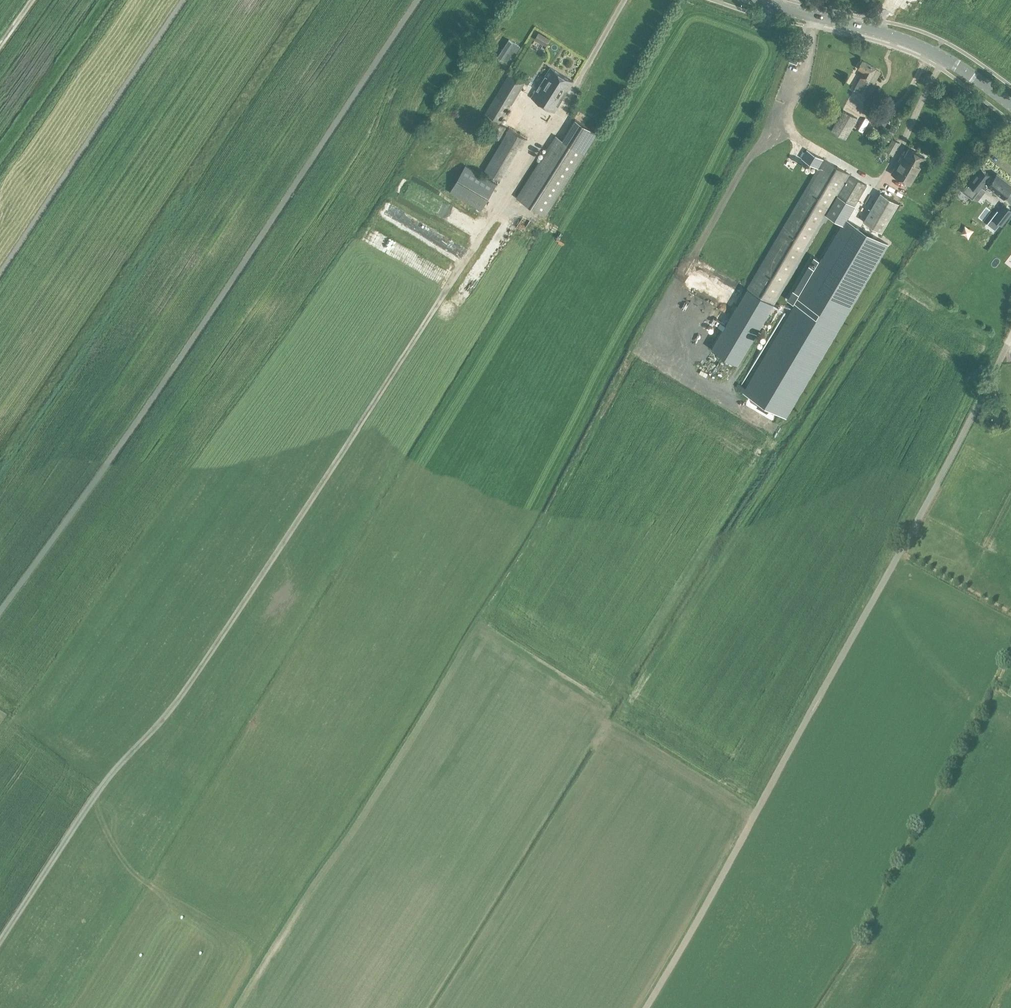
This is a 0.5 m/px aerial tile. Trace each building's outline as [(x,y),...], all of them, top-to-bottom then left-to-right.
[(539,32),(535,38),(535,39),(542,43),(546,36),(539,32)] [(793,54),(790,61),(796,63),(799,56),(793,54)] [(566,69),(571,63),(566,59),(561,64),(566,69)] [(870,96),(877,83),(875,82),(881,71),(876,69),(876,68),(863,60),(858,69),(863,72),(860,77),(855,87),(870,96)] [(535,93),(523,112),(546,126),(559,105),(567,92),(573,82),(574,81),(572,81),(551,67),(535,93)] [(512,104),(526,81),(510,72),(480,121),(490,127),(488,132),(498,138),(505,126),(498,122),(510,103),(512,104)] [(846,139),(858,118),(843,109),(831,130),(846,139)] [(516,197),(546,216),(598,133),(576,119),(563,139),(556,135),(555,136),(540,159),(516,197)] [(521,149),(527,139),(509,129),(485,170),(500,179),(519,147),(521,149)] [(892,172),(891,173),(911,184),(914,180),(927,157),(922,154),(909,147),(905,154),(904,155),(902,154),(892,172)] [(818,169),(711,349),(738,364),(838,196),(854,205),(866,186),(805,150),(804,152),(802,155),(801,158),(818,169)] [(466,167),(452,193),(480,210),(495,184),(466,167)] [(981,167),(963,190),(973,198),(981,186),(986,190),(989,186),(1004,198),(1010,189),(1010,184),(997,174),(990,183),(987,180),(990,175),(981,167)] [(883,231),(899,203),(881,192),(864,220),(883,231)] [(999,213),(1006,219),(1010,213),(1010,210),(1005,206),(999,213)] [(520,219),(516,227),(522,231),(527,222),(520,219)] [(846,224),(747,397),(781,418),(879,243),(846,224)] [(718,293),(726,296),(730,287),(721,284),(718,293)]
